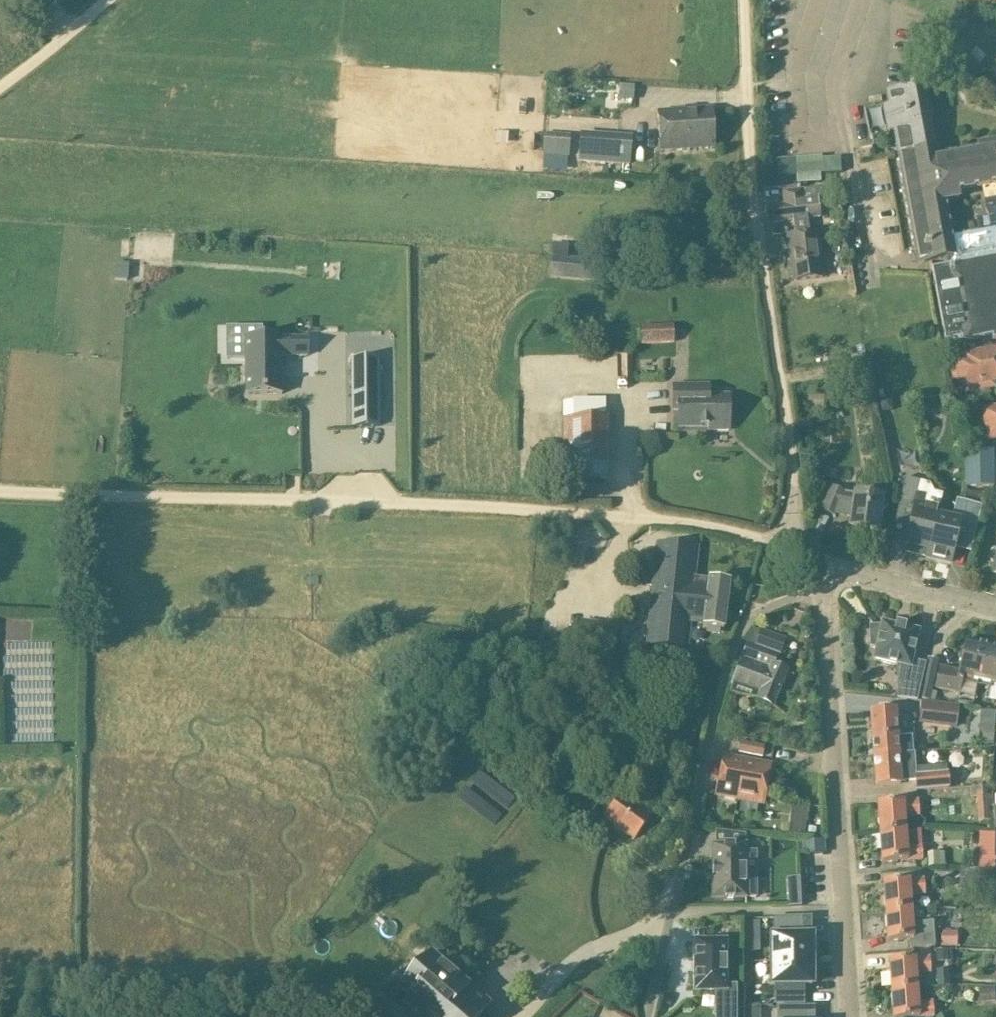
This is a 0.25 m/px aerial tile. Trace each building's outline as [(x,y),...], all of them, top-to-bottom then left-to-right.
[(982,145),(983,153),(938,161),(930,118),(935,117),(934,114),(934,110),(933,107),(932,102),(928,103),(925,87),(907,90),(893,92),(894,100),(895,105),(889,106),(893,128),(899,127),(904,153),(898,154),(918,266),(947,260),(948,268),(933,270),(946,342),(960,340),(961,343),(992,338),(992,341),(995,340),(995,143),(982,145)] [(715,149),(712,110),(658,114),(660,153),(715,149)] [(542,156),(569,158),(570,136),(544,134),(542,156)] [(630,167),(632,138),(581,134),(578,163),(630,167)] [(795,160),(796,185),(803,185),(821,184),(820,175),(839,174),(838,160),(822,161),(822,158),(795,160)] [(793,222),(795,237),(787,238),(790,258),(793,283),(822,279),(816,234),(810,235),(808,221),(820,219),(819,203),(823,202),(821,188),(803,190),(782,193),(783,204),(770,207),(772,225),(793,222)] [(552,258),(550,279),(595,283),(596,262),(552,258)] [(640,347),(675,346),(674,325),(667,326),(667,319),(654,319),(654,327),(640,327),(640,347)] [(244,338),(245,397),(283,396),(283,358),(309,358),(309,338),(244,338)] [(963,360),(949,362),(955,397),(989,391),(995,389),(995,387),(995,383),(995,354),(963,360)] [(379,359),(350,360),(351,427),(380,427),(379,359)] [(729,396),(709,397),(709,386),(673,386),(673,412),(677,412),(678,429),(709,429),(709,432),(730,432),(729,396)] [(563,401),(563,419),(608,418),(608,401),(563,401)] [(987,443),(993,442),(995,441),(995,407),(992,408),(981,410),(987,443)] [(563,419),(563,485),(608,485),(608,418),(563,419)] [(987,488),(995,488),(993,451),(965,452),(966,489),(987,488)] [(898,508),(914,512),(906,547),(908,547),(906,554),(926,559),(937,518),(939,511),(924,508),(926,497),(917,495),(920,483),(905,479),(901,494),(898,508)] [(866,498),(853,496),(853,495),(842,493),(843,492),(830,488),(820,512),(835,518),(839,508),(851,510),(848,529),(879,533),(882,512),(889,507),(875,490),(866,498)] [(951,522),(937,518),(926,559),(950,565),(954,549),(958,532),(975,536),(985,495),(968,492),(965,504),(956,502),(951,522)] [(687,650),(689,623),(703,624),(703,628),(724,631),(730,584),(695,579),(697,550),(658,546),(647,646),(687,650)] [(881,628),(870,628),(871,648),(876,649),(874,661),(897,666),(898,700),(917,702),(921,686),(907,683),(919,632),(882,624),(881,628)] [(773,666),(777,657),(780,658),(787,640),(761,631),(755,647),(748,644),(732,685),(759,696),(757,701),(774,707),(788,672),(773,666)] [(960,695),(963,683),(977,687),(986,646),(965,641),(958,672),(940,668),(934,689),(960,695)] [(995,688),(995,648),(986,646),(977,687),(992,690),(992,687),(995,688)] [(930,701),(939,661),(929,658),(919,699),(930,701)] [(921,702),(918,725),(957,730),(960,707),(921,702)] [(870,712),(874,757),(897,756),(914,755),(912,737),(896,738),(895,711),(870,712)] [(986,712),(986,723),(995,723),(995,713),(986,712)] [(753,725),(752,729),(751,738),(767,740),(769,727),(753,725)] [(764,747),(740,743),(738,753),(762,758),(764,747)] [(616,746),(603,765),(627,781),(640,762),(616,746)] [(899,786),(897,756),(874,757),(876,788),(899,786)] [(764,806),(771,766),(723,757),(717,793),(716,797),(764,806)] [(947,773),(914,775),(915,782),(916,792),(949,790),(948,773),(947,773)] [(993,822),(993,808),(992,786),(970,787),(971,798),(976,798),(978,822),(993,822)] [(605,820),(634,841),(650,819),(622,797),(605,820)] [(792,802),(787,828),(805,832),(810,806),(792,802)] [(905,832),(904,819),(920,817),(918,802),(877,805),(879,834),(905,832)] [(807,828),(806,835),(815,836),(816,829),(807,828)] [(922,845),(906,846),(905,832),(879,834),(882,864),(907,862),(923,861),(922,845)] [(825,841),(807,842),(808,855),(825,854),(825,841)] [(746,900),(746,898),(756,898),(756,879),(746,879),(746,846),(712,846),(712,855),(713,900),(746,900)] [(787,905),(797,906),(798,878),(788,877),(787,905)] [(911,911),(910,898),(926,896),(924,880),(908,881),(883,883),(885,913),(911,911)] [(934,923),(912,925),(911,911),(885,913),(887,943),(910,941),(911,950),(935,948),(934,923)] [(771,962),(812,962),(812,937),(802,937),(802,919),(775,919),(775,937),(771,937),(771,962)] [(957,932),(941,932),(941,948),(957,948),(957,932)] [(716,1005),(736,1005),(736,988),(726,988),(726,942),(718,942),(696,942),(696,992),(716,992),(716,1005)] [(947,952),(935,953),(936,964),(948,963),(947,952)] [(483,1013),(481,1012),(487,1004),(431,954),(421,965),(425,969),(415,980),(411,976),(401,987),(412,997),(405,1004),(419,1016),(480,1016),(483,1013)] [(916,990),(915,976),(931,975),(930,959),(889,962),(891,992),(916,990)] [(812,962),(771,962),(771,987),(812,987),(812,962)] [(387,987),(385,1005),(399,1007),(401,989),(387,987)] [(917,1003),(916,990),(891,992),(893,1016),(934,1016),(933,1002),(917,1003)] [(994,990),(979,991),(980,1004),(995,1003),(994,990)] [(776,1016),(807,1016),(807,1007),(778,1007),(776,1007),(776,1016)]
